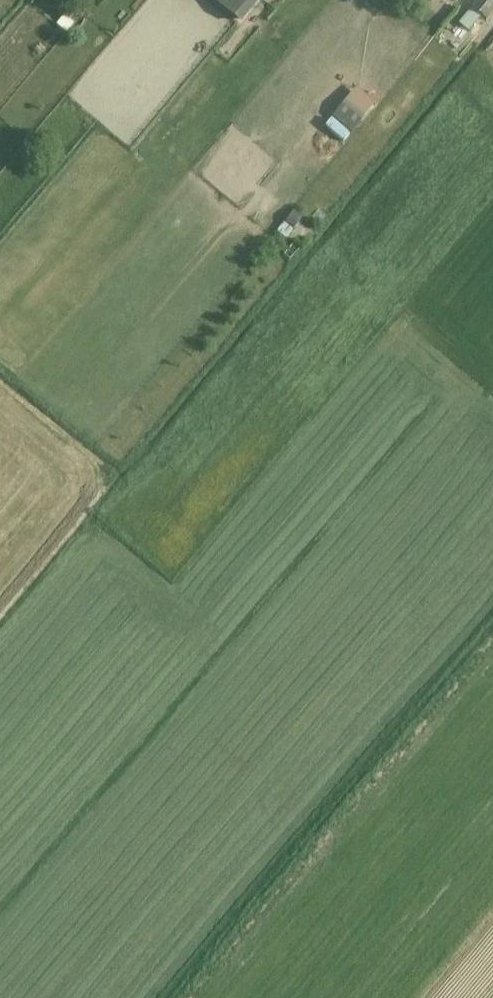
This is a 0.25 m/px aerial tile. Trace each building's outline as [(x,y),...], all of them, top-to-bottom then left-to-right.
[(487,22),(492,15),(492,0),(479,0),(458,26),(468,34),(481,18),(487,22)] [(294,212),(285,223),(293,230),(302,219),(294,212)] [(359,267),(351,277),(361,286),(370,276),(359,267)]
